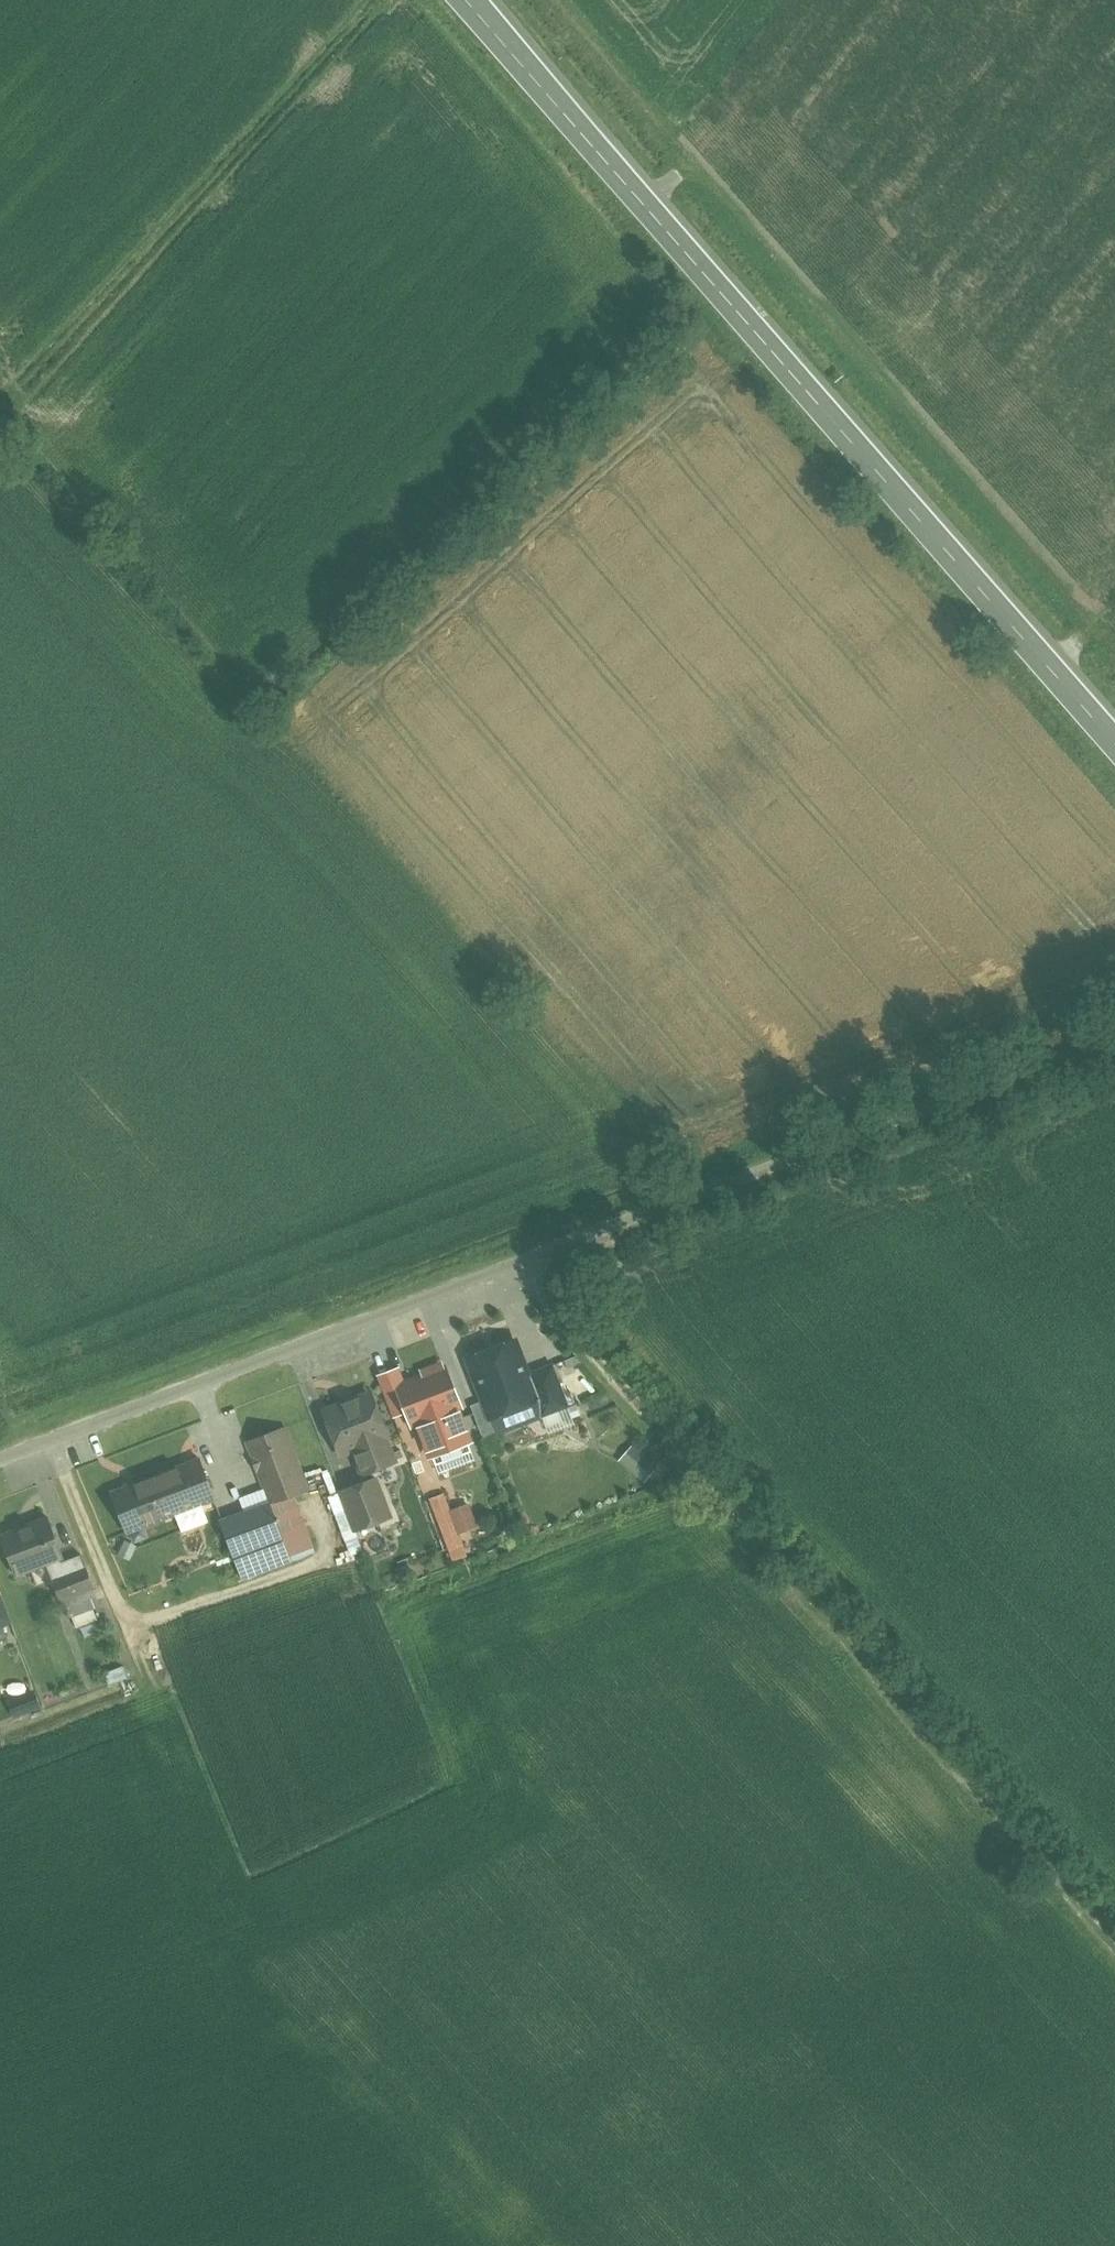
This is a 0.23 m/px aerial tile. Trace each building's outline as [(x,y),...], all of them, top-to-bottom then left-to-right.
[(515,1341),(470,1358),(485,1400),(498,1433),(543,1415),(527,1375),(515,1341)] [(552,1365),(527,1375),(543,1415),(568,1406),(552,1365)] [(442,1369),(424,1376),(425,1377),(398,1387),(413,1426),(419,1423),(431,1451),(468,1437),(457,1408),(460,1407),(445,1369),(443,1370),(442,1369)] [(371,1396),(356,1401),(343,1406),(326,1413),(341,1454),(355,1449),(365,1473),(393,1462),(384,1438),(387,1437),(371,1396)] [(485,1400),(471,1405),(483,1438),(498,1433),(485,1400)] [(284,1429),(247,1443),(270,1504),(271,1505),(271,1504),(308,1490),(284,1429)] [(200,1460),(112,1494),(127,1533),(216,1499),(200,1460)] [(376,1480),(342,1493),(357,1530),(390,1517),(376,1480)] [(293,1561),(271,1504),(271,1505),(270,1504),(220,1523),(242,1579),(293,1561)] [(48,1517),(0,1535),(15,1575),(45,1564),(61,1558),(63,1557),(48,1517)] [(81,1555),(63,1562),(61,1558),(45,1564),(59,1601),(93,1588),(81,1555)] [(0,1598),(0,1626),(2,1626),(12,1622),(3,1597),(0,1598)]
